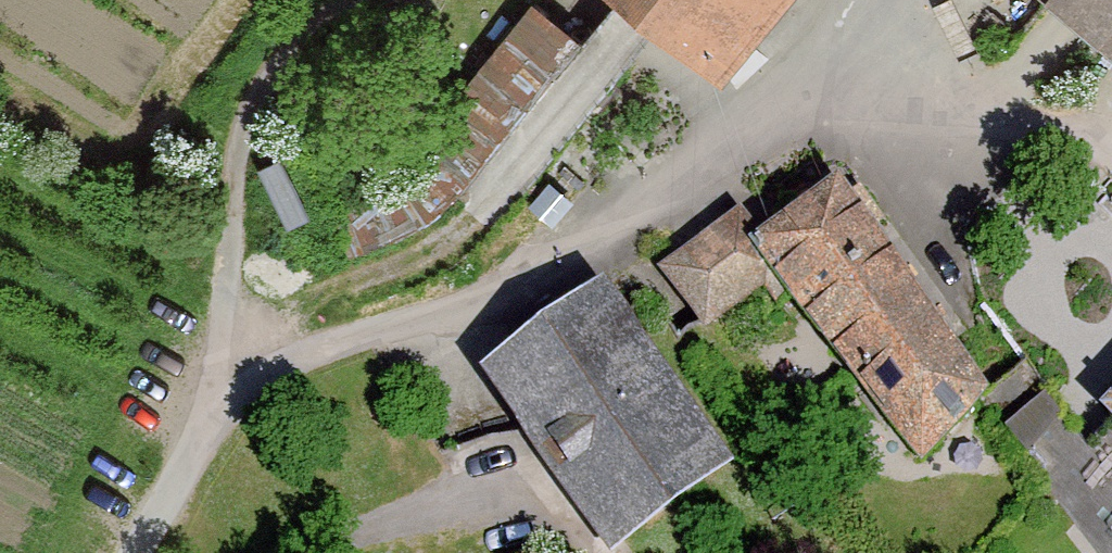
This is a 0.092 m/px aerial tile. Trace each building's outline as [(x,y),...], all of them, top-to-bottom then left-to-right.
[(644,2),(708,52),(749,0),(642,0),(644,2)] [(579,36),(543,7),(435,146),(388,189),(349,208),(338,237),(350,251),(406,229),(461,179),(579,36)] [(905,281),(840,192),(764,244),(759,248),(778,271),(924,456),(984,394),(905,281)] [(778,271),(759,248),(764,244),(741,218),(666,273),(705,326),(778,271)] [(599,322),(512,385),(617,528),(703,467),(700,463),(606,332),(599,322)] [(606,332),(700,463),(716,450),(621,322),(606,332)] [(1050,400),(1027,367),(986,396),(1010,429),(1047,402),(1050,400)] [(1047,402),(1010,429),(1101,544),(1111,536),(1111,488),(1047,402)] [(1090,447),(1111,477),(1111,424),(1090,447)]
